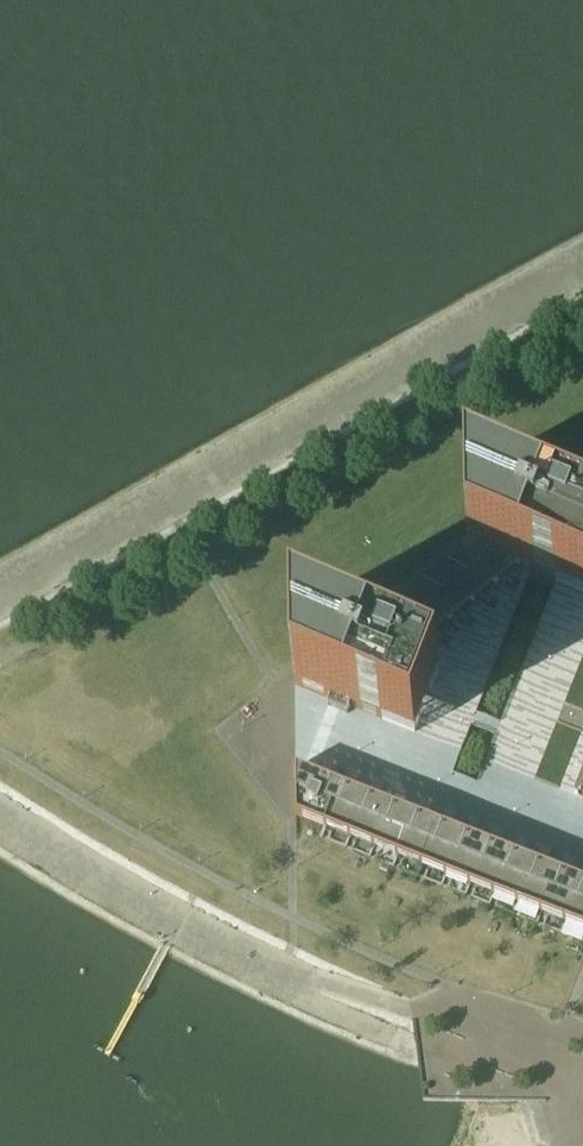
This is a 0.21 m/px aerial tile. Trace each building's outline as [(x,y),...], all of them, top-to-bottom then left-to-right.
[(529,498),(522,492),(467,473),(469,546),(446,564),(423,582),(400,601),(376,619),(355,636),(294,612),(294,685),(295,767),(295,815),(324,827),(582,929),(582,455),(529,498)]
